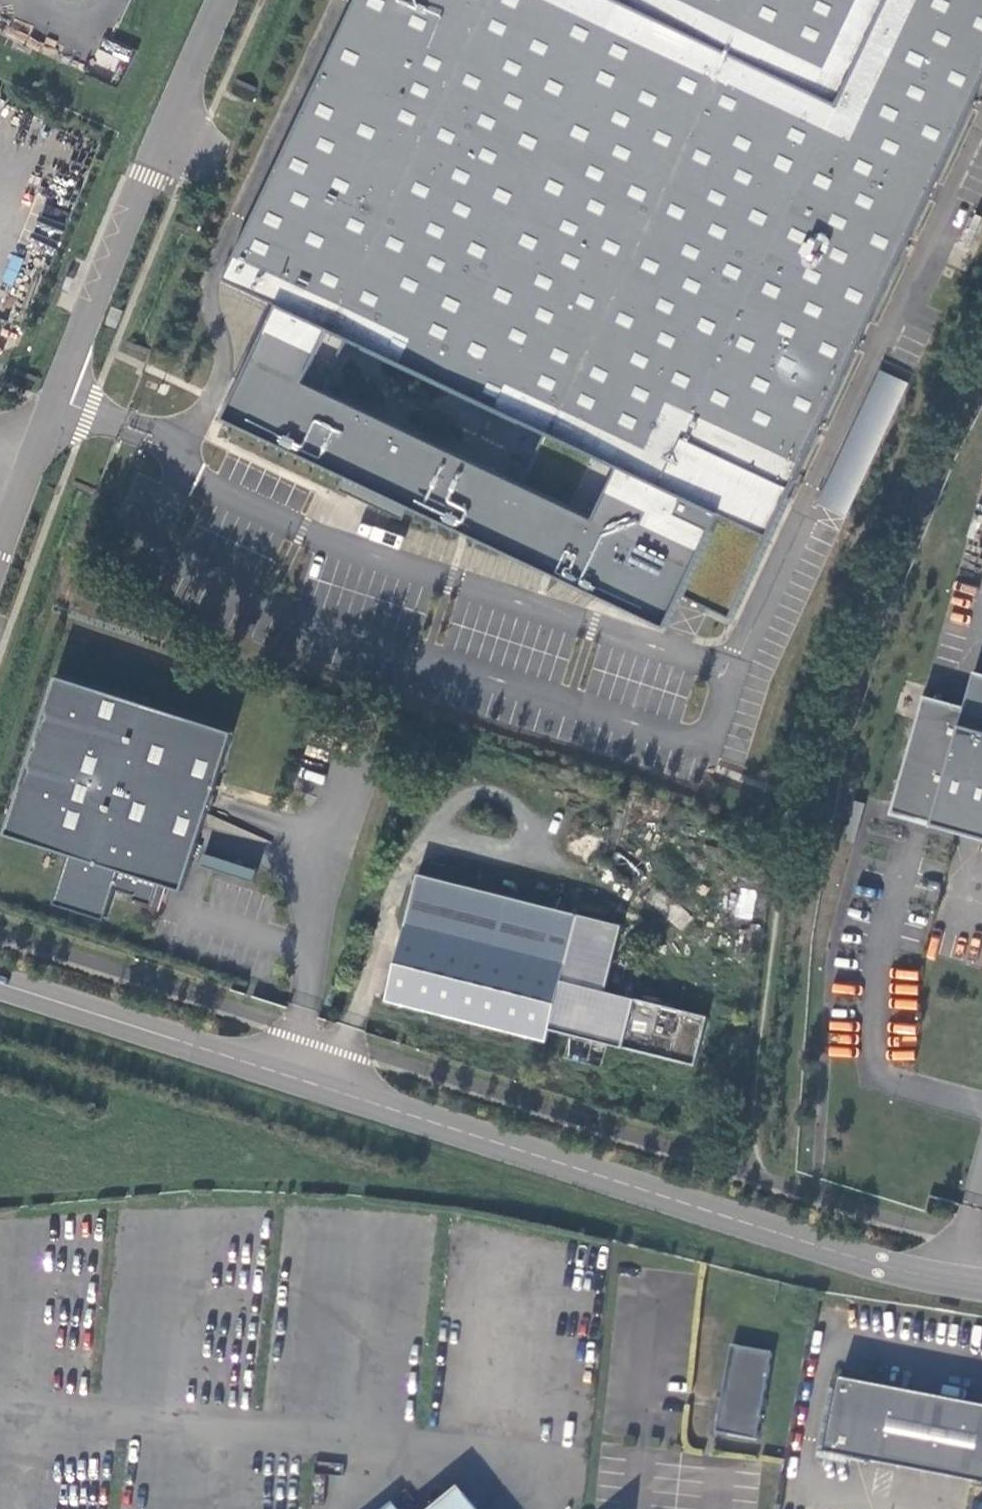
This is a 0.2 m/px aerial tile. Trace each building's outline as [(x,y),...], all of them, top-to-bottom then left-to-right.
[(225,283),(280,309),(227,421),(671,629),(684,600),(732,622),(793,491),(981,90),(981,0),(358,0),(225,283)] [(873,368),(821,506),(851,517),(903,379),(873,368)] [(979,671),(969,706),(931,694),(896,811),(981,837),(981,672),(979,671)] [(219,793),(238,735),(59,678),(9,834),(73,854),(56,907),(109,924),(115,907),(119,892),(132,896),(131,903),(163,913),(166,903),(171,885),(188,891),(194,872),(206,835),(216,802),(219,793)] [(682,1011),(624,996),(606,992),(622,927),(418,876),(387,1002),(549,1042),(552,1030),(612,1045),(696,1066),(701,1045),(708,1017),(682,1011)] [(775,1355),(735,1348),(718,1433),(760,1440),(775,1355)] [(840,1379),(835,1404),(825,1454),(873,1463),(981,1484),(981,1406),(840,1379)] [(871,1470),(873,1463),(825,1454),(835,1404),(827,1402),(816,1460),(871,1470)] [(460,1489),(436,1508),(476,1508),(460,1489)]
